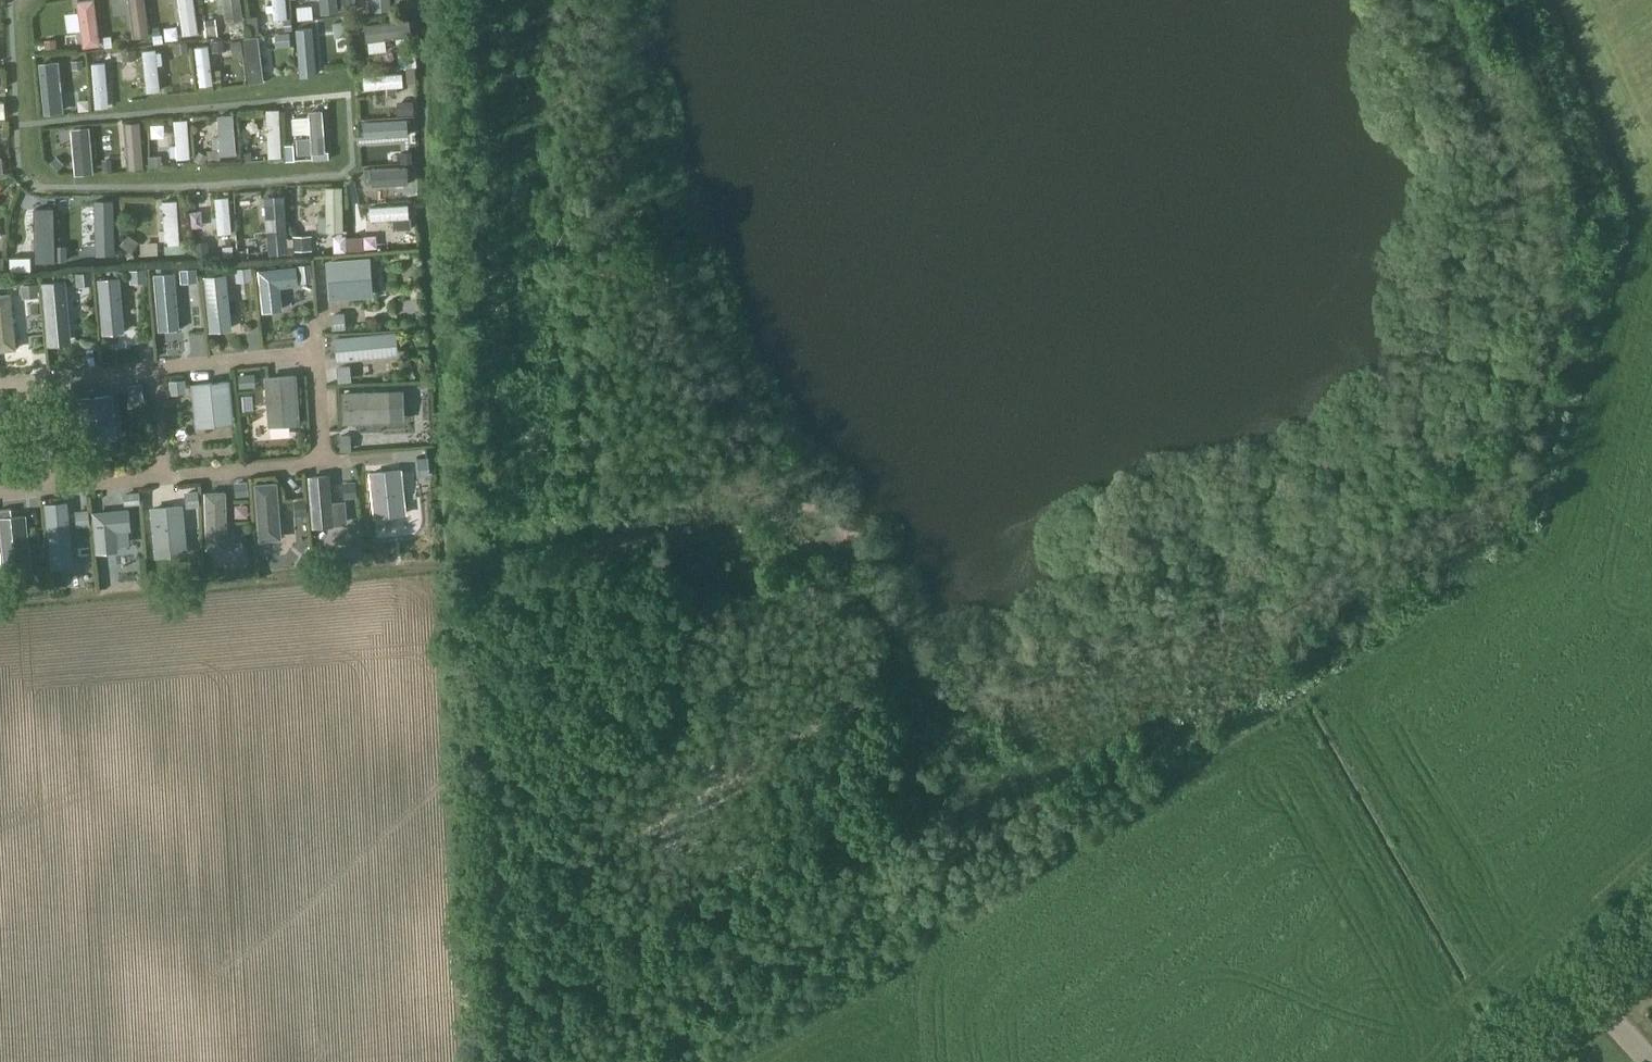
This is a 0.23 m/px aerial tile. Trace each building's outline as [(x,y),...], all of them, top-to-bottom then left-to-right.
[(171,9),(174,26),(183,25),(184,33),(196,31),(192,0),(179,0),(181,8),(171,9)] [(232,30),(245,28),(241,0),(227,0),(232,30)] [(274,19),(287,18),(285,0),(273,0),(274,19)] [(375,8),(388,7),(387,0),(375,0),(375,8)] [(419,9),(419,0),(398,0),(398,9),(419,9)] [(93,3),(78,5),(84,49),(99,47),(93,3)] [(148,3),(135,5),(139,41),(152,39),(148,3)] [(409,19),(364,25),(366,42),(368,42),(369,53),(386,51),(384,39),(411,36),(409,19)] [(307,31),(295,33),(299,67),(312,66),(307,31)] [(258,36),(244,38),(249,83),(263,81),(258,36)] [(208,46),(195,47),(200,86),(202,86),(212,84),(208,46)] [(409,46),(393,48),(395,64),(411,62),(409,46)] [(155,49),(143,51),(147,92),(160,91),(155,49)] [(70,57),(58,58),(60,100),(72,99),(70,57)] [(115,58),(103,59),(106,94),(118,93),(115,58)] [(402,73),(364,76),(365,89),(403,86),(402,73)] [(279,110),(266,110),(269,157),(281,157),(279,110)] [(321,111),(309,111),(312,158),(325,157),(321,111)] [(233,115),(217,116),(220,156),(235,155),(233,115)] [(187,120),(174,120),(177,159),(189,158),(187,120)] [(385,144),(399,144),(399,122),(362,123),(362,136),(384,135),(385,144)] [(139,123),(123,125),(127,171),(142,170),(139,123)] [(98,125),(84,125),(86,166),(88,165),(99,166),(98,125)] [(407,169),(371,171),(372,188),(408,186),(407,169)] [(301,183),(300,216),(311,217),(312,196),(317,196),(317,183),(301,183)] [(319,231),(343,231),(342,187),(325,187),(326,217),(318,217),(319,231)] [(283,196),(271,197),(274,248),(286,247),(283,196)] [(228,197),(215,198),(218,234),(231,233),(228,197)] [(185,244),(179,244),(176,201),(163,202),(165,245),(164,245),(164,254),(185,253),(185,244)] [(39,202),(38,246),(50,246),(51,202),(39,202)] [(407,205),(370,208),(370,220),(408,218),(407,205)] [(104,207),(104,243),(116,243),(116,207),(104,207)] [(342,232),(342,247),(359,248),(359,233),(342,232)] [(187,255),(202,255),(203,240),(188,239),(187,255)] [(52,254),(77,253),(76,242),(52,244),(52,254)] [(330,300),(364,297),(361,258),(327,261),(330,300)] [(258,271),(263,311),(280,309),(278,286),(297,284),(295,266),(258,271)] [(181,280),(197,279),(196,268),(180,269),(181,280)] [(175,273),(154,274),(159,330),(179,329),(175,273)] [(210,332),(232,330),(226,275),(204,277),(210,332)] [(104,334),(125,332),(120,278),(99,280),(104,334)] [(43,283),(48,337),(70,335),(65,281),(43,283)] [(16,350),(11,294),(0,295),(0,352),(16,350)] [(254,324),(240,324),(241,346),(254,346),(254,324)] [(336,361),(389,356),(387,333),(334,338),(336,361)] [(269,428),(301,425),(297,374),(265,377),(269,428)] [(192,385),(196,418),(234,414),(231,381),(192,385)] [(136,399),(145,399),(143,382),(134,383),(136,399)] [(344,424),(393,422),(393,392),(343,393),(344,424)] [(112,394),(78,398),(82,442),(117,439),(112,394)] [(0,401),(0,456),(10,455),(4,400),(0,401)] [(375,518),(408,515),(403,469),(370,473),(375,518)] [(230,494),(244,492),(242,476),(228,478),(230,494)] [(313,529),(333,529),(332,477),(310,478),(313,529)] [(278,482),(255,484),(260,541),(283,539),(278,482)] [(207,549),(228,549),(226,492),(206,492),(207,549)] [(45,504),(49,547),(71,545),(67,502),(45,504)] [(150,508),(154,544),(186,541),(183,505),(150,508)] [(0,510),(0,533),(2,556),(15,558),(28,554),(24,516),(11,517),(11,509),(0,510)] [(128,531),(131,531),(129,509),(93,512),(96,553),(118,551),(117,545),(129,544),(128,531)]
